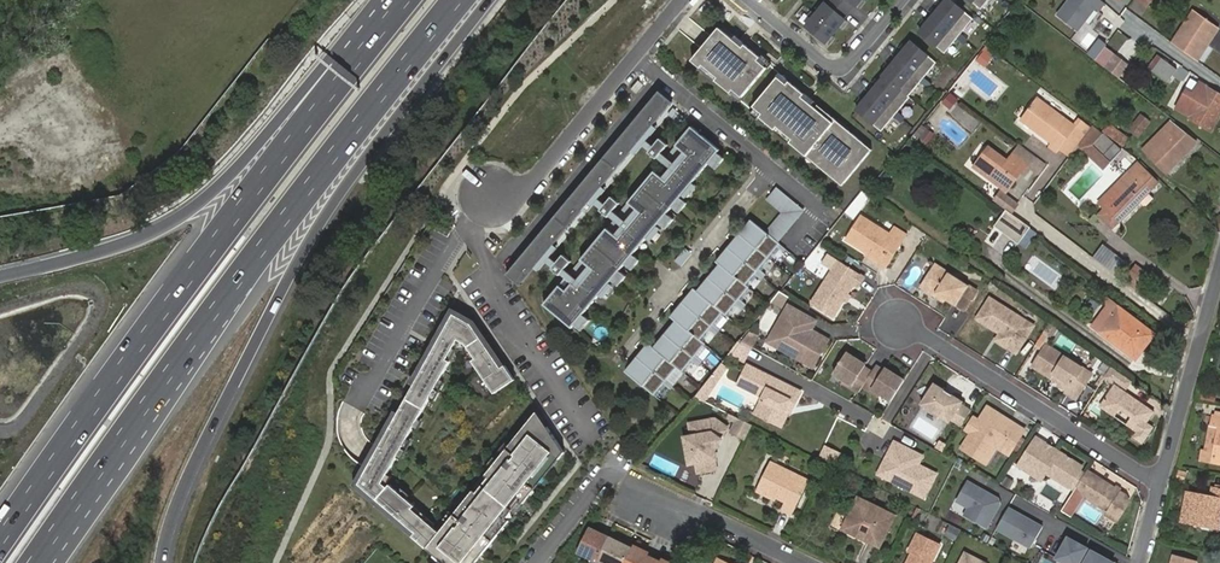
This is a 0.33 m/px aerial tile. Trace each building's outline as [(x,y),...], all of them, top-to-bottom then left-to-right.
[(802,22),(821,38),(840,15),(839,14),(840,12),(850,0),(820,0),(802,22)] [(967,16),(947,0),(938,0),(913,30),(938,50),(967,16)] [(1107,4),(1102,0),(1071,0),(1059,16),(1080,32),(1097,10),(1100,13),(1107,4)] [(1176,45),(1199,61),(1219,31),(1219,29),(1199,12),(1176,45)] [(734,96),(764,61),(717,21),(687,56),(734,96)] [(875,129),(896,103),(903,95),(902,94),(930,60),(905,39),(877,73),(878,74),(850,108),(875,129)] [(1090,55),(1097,61),(1108,47),(1101,41),(1090,55)] [(988,66),(994,58),(986,51),(979,59),(988,66)] [(1117,56),(1107,69),(1120,79),(1130,66),(1117,56)] [(1164,59),(1156,72),(1170,82),(1179,71),(1164,59)] [(866,147),(775,71),(745,106),(836,183),(866,147)] [(1209,89),(1201,84),(1195,95),(1188,91),(1178,108),(1192,117),(1191,118),(1212,131),(1219,118),(1219,95),(1209,89)] [(950,109),(957,98),(948,92),(940,103),(950,109)] [(521,286),(674,104),(662,94),(508,272),(521,286)] [(1036,99),(1023,117),(1038,129),(1036,132),(1052,144),(1053,142),(1067,123),(1036,99)] [(959,101),(949,112),(971,131),(981,121),(959,101)] [(686,119),(674,108),(668,115),(680,125),(686,119)] [(1152,120),(1144,113),(1129,132),(1137,139),(1152,120)] [(1038,129),(1023,117),(1020,120),(1036,132),(1038,129)] [(1070,156),(1093,125),(1084,119),(1076,129),(1061,149),(1070,156)] [(1106,122),(1100,131),(1123,146),(1129,136),(1106,122)] [(1067,123),(1053,142),(1061,149),(1076,129),(1067,123)] [(914,136),(924,144),(933,134),(924,126),(914,136)] [(573,327),(720,151),(692,127),(676,146),(688,156),(665,184),(653,174),(626,205),(638,215),(614,243),(603,233),(576,264),(588,274),(572,292),(560,282),(545,301),(573,327)] [(1176,128),(1148,156),(1168,175),(1195,147),(1176,128)] [(1103,134),(1094,146),(1114,162),(1124,149),(1103,134)] [(976,167),(991,178),(995,174),(997,176),(996,178),(1011,189),(1022,173),(1024,174),(1030,165),(1015,154),(1009,162),(990,148),(976,167)] [(1133,208),(1160,181),(1150,172),(1149,174),(1139,164),(1114,189),(1101,201),(1120,221),(1133,208)] [(995,174),(991,178),(1008,192),(1011,189),(996,178),(997,176),(995,174)] [(1013,213),(1019,204),(1003,192),(997,200),(1009,210),(1013,213)] [(1013,213),(1009,210),(999,224),(1021,241),(1032,227),(1013,213)] [(846,240),(882,263),(896,239),(860,217),(846,240)] [(670,375),(695,346),(691,344),(716,315),(719,318),(743,289),(740,287),(775,245),(747,221),(711,262),(715,265),(690,294),(687,291),(663,319),(668,324),(644,352),(639,348),(624,371),(651,393),(667,372),(670,375)] [(894,231),(891,236),(896,239),(882,263),(867,254),(865,259),(884,270),(905,237),(894,231)] [(1093,257),(1117,275),(1126,263),(1102,245),(1093,257)] [(683,266),(690,251),(682,247),(674,262),(683,266)] [(839,260),(811,303),(833,317),(854,284),(859,287),(865,277),(839,260)] [(920,287),(936,297),(937,294),(945,300),(963,312),(977,290),(935,264),(920,287)] [(1129,274),(1144,286),(1151,277),(1136,265),(1129,274)] [(936,297),(943,303),(945,300),(937,294),(936,297)] [(1092,329),(1134,360),(1155,332),(1112,301),(1092,329)] [(996,342),(1017,356),(1033,330),(990,302),(978,322),(1000,336),(996,342)] [(565,448),(538,408),(442,525),(385,476),(462,340),(496,390),(516,376),(476,317),(453,304),(352,480),(448,562),(472,562),(565,448)] [(789,306),(772,334),(790,345),(785,352),(814,368),(830,341),(813,331),(810,335),(805,332),(812,320),(789,306)] [(812,320),(805,332),(810,335),(813,331),(817,322),(812,320)] [(1056,331),(1048,327),(1043,335),(1050,340),(1056,331)] [(746,330),(738,339),(747,344),(749,345),(754,334),(746,330)] [(772,334),(767,341),(785,352),(790,345),(772,334)] [(738,339),(730,349),(741,354),(747,344),(738,339)] [(1061,384),(1069,389),(1068,392),(1067,393),(1076,400),(1093,374),(1047,345),(1033,367),(1061,384)] [(741,354),(730,349),(727,352),(739,358),(741,354)] [(890,402),(904,381),(891,374),(888,375),(882,371),(875,367),(871,373),(863,368),(858,365),(855,359),(844,352),(831,374),(841,380),(849,385),(847,388),(857,395),(860,389),(869,394),(871,390),(880,395),(890,402)] [(864,364),(855,359),(858,365),(863,368),(864,364)] [(801,389),(748,363),(739,381),(759,391),(751,408),(778,422),(789,401),(794,403),(801,389)] [(1111,370),(1104,380),(1112,386),(1114,384),(1125,391),(1130,384),(1111,370)] [(1061,384),(1059,386),(1068,392),(1069,389),(1061,384)] [(961,427),(971,412),(962,406),(963,403),(935,385),(922,406),(950,424),(952,421),(961,427)] [(1128,416),(1123,424),(1139,434),(1153,412),(1114,387),(1099,410),(1115,419),(1120,411),(1128,416)] [(878,399),(880,395),(871,390),(869,394),(878,399)] [(987,453),(992,456),(996,449),(1007,456),(1022,430),(986,409),(978,420),(970,433),(960,449),(982,463),(987,453)] [(739,415),(730,411),(727,416),(736,421),(739,415)] [(1115,419),(1123,424),(1128,416),(1120,411),(1115,419)] [(742,437),(750,421),(749,420),(739,415),(736,421),(731,431),(742,437)] [(970,433),(978,420),(972,417),(965,429),(970,433)] [(1212,417),(1210,427),(1218,429),(1212,463),(1219,464),(1219,418),(1212,417)] [(715,419),(690,424),(692,436),(690,437),(695,463),(696,463),(698,473),(716,470),(714,460),(716,460),(715,450),(722,440),(720,438),(727,428),(715,419)] [(690,437),(685,438),(689,464),(695,463),(690,437)] [(896,440),(890,452),(896,456),(888,473),(909,484),(907,487),(925,496),(937,473),(919,463),(923,454),(896,440)] [(1081,470),(1054,451),(1050,457),(1040,451),(1042,448),(1034,443),(1017,469),(1041,486),(1047,477),(1068,491),(1081,470)] [(896,456),(890,452),(879,473),(907,487),(909,484),(888,473),(896,456)] [(986,466),(992,456),(987,453),(982,463),(986,466)] [(767,495),(772,498),(781,501),(777,510),(789,516),(805,481),(766,463),(752,492),(766,498),(767,495)] [(1009,487),(1014,480),(1007,476),(1002,483),(1009,487)] [(1093,481),(1083,476),(1072,493),(1105,514),(1103,519),(1114,526),(1127,506),(1126,498),(1095,479),(1093,481)] [(987,525),(999,502),(998,496),(967,479),(956,499),(968,505),(964,513),(987,525)] [(1219,525),(1219,490),(1213,489),(1211,498),(1188,493),(1182,521),(1194,523),(1195,520),(1219,525)] [(857,497),(842,529),(880,548),(896,516),(857,497)] [(1042,524),(1008,505),(996,526),(1031,545),(1042,524)] [(1219,529),(1219,525),(1195,520),(1194,523),(1219,529)] [(955,539),(958,527),(946,524),(943,536),(955,539)] [(597,559),(608,537),(588,527),(576,551),(596,561),(597,559)] [(942,544),(918,533),(909,551),(913,553),(909,562),(933,562),(942,544)] [(1087,545),(1067,534),(1056,556),(1069,562),(1078,562),(1087,545)] [(632,545),(618,538),(617,541),(608,537),(597,559),(604,562),(623,562),(632,546),(632,545)] [(653,559),(645,556),(647,553),(632,546),(623,562),(651,562),(653,559)] [(1114,560),(1091,548),(1083,562),(1112,562),(1114,560)] [(966,553),(961,562),(988,562),(966,553)] [(1196,561),(1174,555),(1171,562),(1195,562),(1196,561)]
